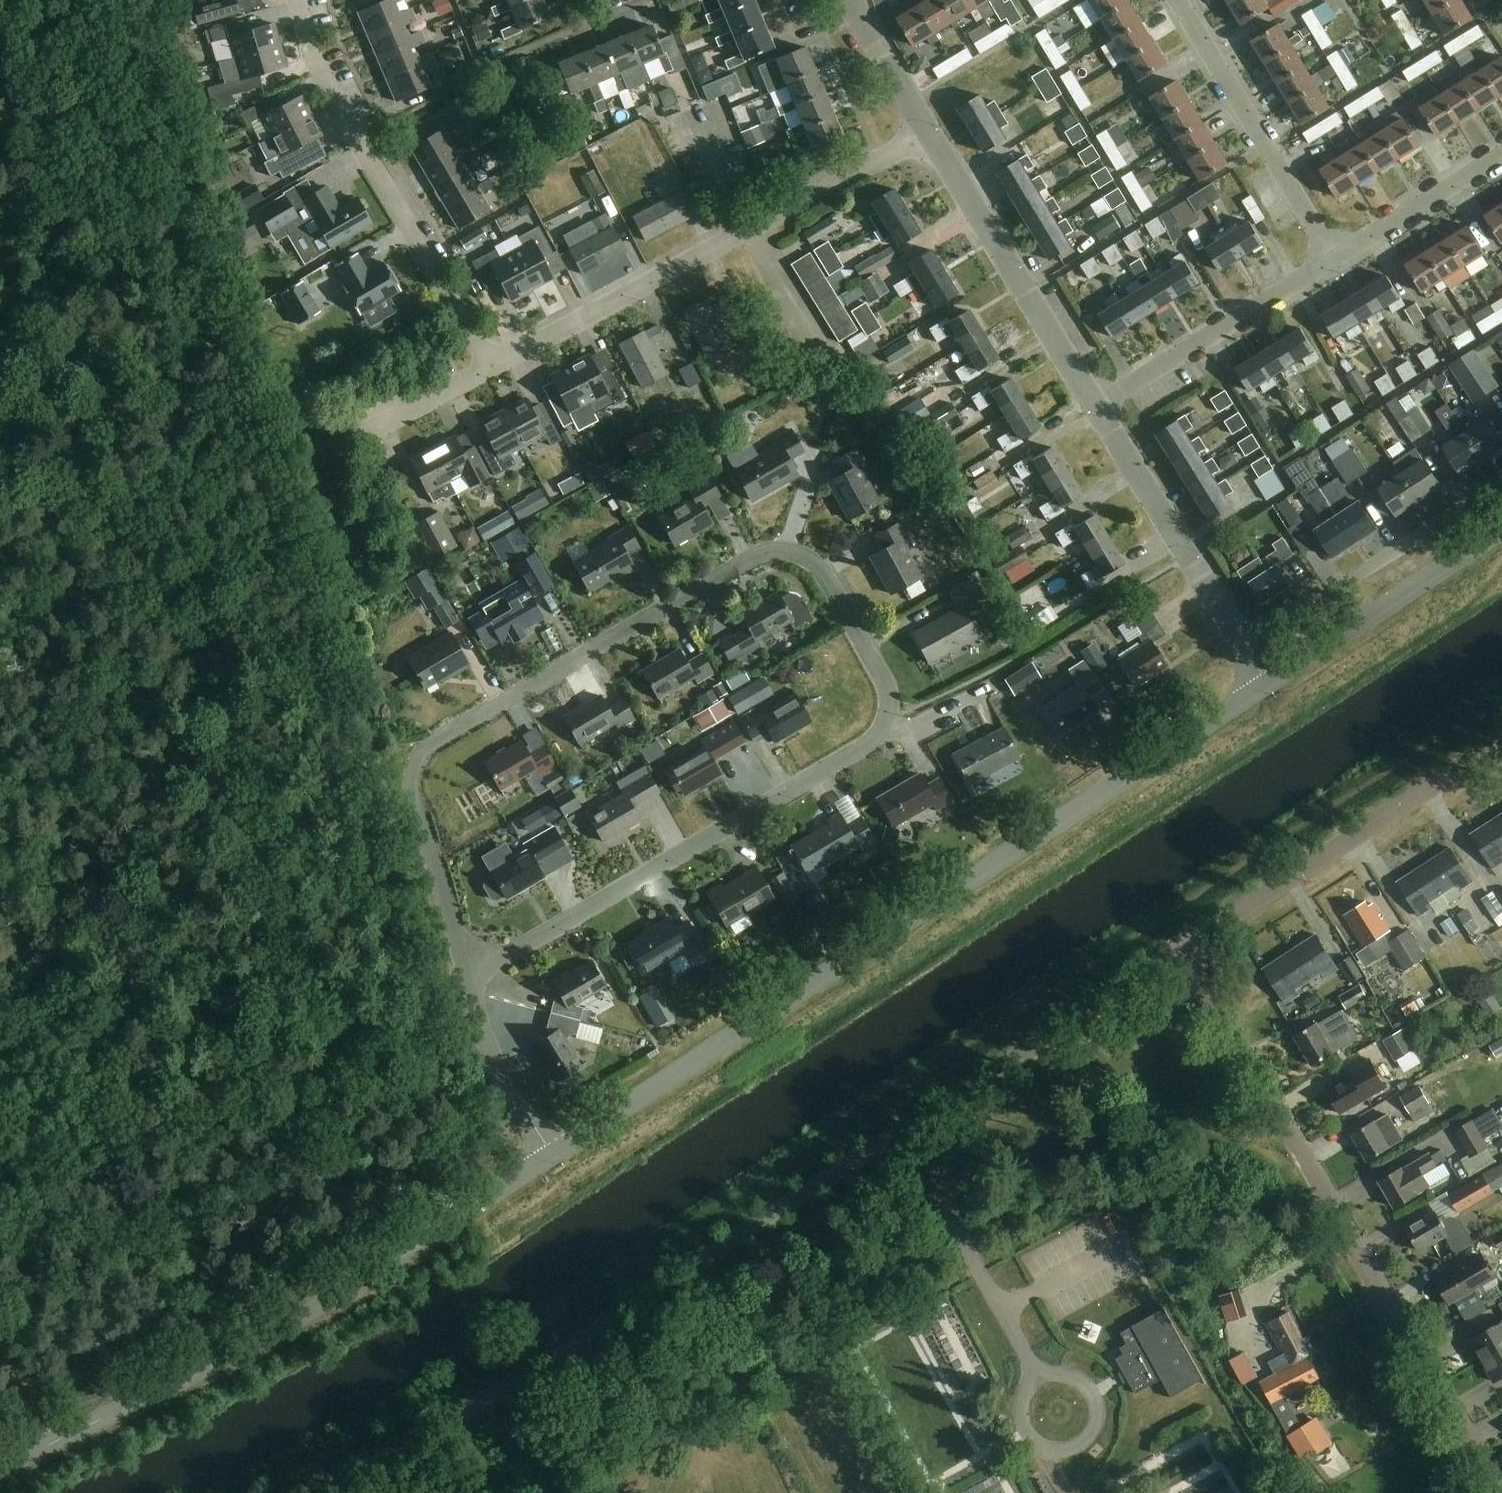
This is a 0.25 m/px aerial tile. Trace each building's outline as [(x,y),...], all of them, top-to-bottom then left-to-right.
[(199,25),(240,13),(237,0),(226,0),(194,9),(199,25)] [(399,14),(395,4),(405,0),(386,0),(358,13),(368,35),(402,20),(399,14)] [(448,0),(435,0),(432,1),(439,16),(452,10),(448,0)] [(508,2),(491,9),(495,17),(511,10),(510,7),(525,0),(507,0),(508,2)] [(542,0),(525,0),(510,7),(511,10),(517,24),(501,31),(505,39),(522,32),(521,29),(550,17),(542,0)] [(722,9),(706,16),(709,25),(726,18),(724,14),(754,1),(753,0),(718,0),(722,9)] [(944,0),(927,0),(918,5),(935,33),(936,33),(956,21),(944,0)] [(956,21),(972,11),(978,20),(984,16),(978,7),(977,8),(972,0),(944,0),(956,21)] [(996,10),(1004,5),(1001,0),(990,0),(996,10)] [(1035,7),(1040,17),(1057,7),(1053,0),(1047,0),(1035,7)] [(1129,1),(1129,0),(1090,0),(1101,18),(1129,1)] [(1265,0),(1234,0),(1229,3),(1242,24),(1269,7),(1265,0)] [(1326,27),(1343,17),(1333,0),(1321,0),(1313,4),(1326,27)] [(1457,0),(1425,0),(1434,14),(1457,0)] [(1446,35),(1474,18),(1463,0),(1457,0),(1434,14),(1446,35)] [(764,24),(754,1),(724,14),(726,18),(732,31),(715,38),(719,47),(735,40),(734,37),(764,24)] [(1114,39),(1142,22),(1129,1),(1101,18),(1114,39)] [(940,38),(936,33),(935,33),(918,5),(898,18),(915,46),(929,37),(932,43),(940,38)] [(402,20),(368,35),(377,58),(412,43),(409,36),(405,26),(416,21),(411,9),(399,14),(402,20)] [(1304,38),(1313,33),(1323,26),(1313,9),(1302,15),(1308,25),(1300,30),(1304,38)] [(1413,26),(1403,9),(1393,15),(1403,32),(1413,26)] [(1028,26),(1019,12),(1007,19),(1009,23),(992,33),(998,43),(1028,26)] [(182,19),(181,16),(160,19),(163,34),(187,30),(184,18),(182,19)] [(243,21),(210,30),(213,43),(229,39),(234,59),(281,46),(274,24),(246,32),(243,21)] [(1127,60),(1155,43),(1142,22),(1114,39),(1127,60)] [(487,23),(472,29),(478,43),(493,37),(487,23)] [(734,37),(735,40),(741,54),(725,61),(729,70),(745,63),(744,60),(774,47),(764,24),(734,37)] [(1265,62),(1293,45),(1294,48),(1305,41),(1302,36),(1291,42),(1280,24),(1253,41),(1265,62)] [(1485,34),(1479,24),(1462,35),(1468,45),(1485,34)] [(640,64),(643,64),(658,57),(665,73),(673,70),(666,53),(664,54),(652,25),(628,35),(640,64)] [(1313,33),(1323,49),(1333,43),(1323,26),(1313,33)] [(1423,43),(1413,26),(1403,32),(1413,49),(1423,43)] [(464,35),(460,27),(452,31),(455,39),(464,35)] [(1094,31),(1092,27),(1060,46),(1063,50),(1094,31)] [(1057,45),(1047,28),(1037,34),(1047,51),(1057,45)] [(412,43),(377,58),(387,80),(421,65),(418,58),(414,48),(426,43),(421,31),(409,36),(412,43)] [(992,33),(975,43),(981,53),(998,43),(992,33)] [(640,64),(628,35),(605,44),(618,74),(621,73),(635,67),(641,83),(650,79),(643,64),(640,64)] [(1462,35),(1445,46),(1451,56),(1468,45),(1462,35)] [(686,65),(676,41),(664,46),(674,70),(686,65)] [(1167,63),(1155,43),(1127,60),(1140,80),(1167,63)] [(618,74),(605,44),(582,54),(595,84),(598,82),(612,76),(625,107),(633,103),(621,73),(618,74)] [(1057,45),(1047,51),(1056,68),(1067,62),(1057,45)] [(1265,62),(1278,82),(1305,65),(1294,48),(1293,45),(1265,62)] [(281,46),(234,59),(240,79),(225,84),(229,96),(233,95),(262,87),(259,75),(287,67),(281,46)] [(770,93),(787,86),(786,83),(815,71),(805,47),(776,59),(783,78),(766,85),(770,93)] [(974,58),(968,48),(951,58),(957,68),(974,58)] [(1420,60),(1426,71),(1443,60),(1437,50),(1420,60)] [(1338,73),(1348,67),(1338,51),(1328,57),(1338,73)] [(430,53),(418,58),(421,65),(387,80),(396,102),(431,87),(423,70),(435,65),(430,53)] [(604,98),(598,82),(595,84),(582,54),(559,63),(571,93),(589,86),(601,113),(608,110),(603,99),(604,98)] [(951,58),(934,68),(940,78),(957,68),(951,58)] [(1500,97),(1501,96),(1501,58),(1483,70),(1500,97)] [(1420,60),(1403,71),(1410,81),(1426,71),(1420,60)] [(479,74),(473,63),(450,75),(456,86),(479,74)] [(1290,103),(1318,86),(1305,65),(1278,82),(1290,103)] [(1338,73),(1348,90),(1358,84),(1348,67),(1338,73)] [(713,79),(708,68),(696,73),(701,84),(713,79)] [(1055,81),(1048,68),(1033,77),(1041,89),(1055,81)] [(1072,93),(1082,87),(1072,70),(1062,76),(1072,93)] [(1479,110),(1500,97),(1483,70),(1462,82),(1479,110)] [(786,83),(787,86),(793,100),(761,114),(765,122),(796,109),(795,106),(824,93),(815,71),(786,83)] [(830,75),(822,80),(832,95),(840,90),(830,75)] [(1391,79),(1362,97),(1368,107),(1385,97),(1387,100),(1399,92),(1391,79)] [(1055,81),(1041,89),(1048,102),(1063,93),(1055,81)] [(1163,118),(1190,101),(1178,81),(1150,98),(1163,118)] [(1441,95),(1458,123),(1479,110),(1462,82),(1441,95)] [(1330,106),(1318,86),(1290,103),(1303,123),(1330,106)] [(1092,104),(1084,90),(1082,87),(1072,93),(1082,110),(1092,104)] [(484,105),(473,88),(452,101),(463,119),(484,105)] [(834,116),(824,93),(795,106),(796,109),(802,123),(785,130),(789,139),(806,132),(805,129),(834,116)] [(971,130),(1002,112),(995,101),(987,106),(980,94),(958,108),(971,130)] [(1458,123),(1441,95),(1420,108),(1437,135),(1458,123)] [(260,119),(270,137),(313,115),(303,96),(262,117),(256,106),(240,114),(246,126),(260,119)] [(1362,97),(1345,107),(1351,117),(1368,107),(1362,97)] [(1163,118),(1176,139),(1203,122),(1190,101),(1163,118)] [(1105,119),(1111,130),(1134,118),(1129,108),(1105,119)] [(1383,131),(1400,159),(1420,146),(1398,111),(1390,116),(1395,124),(1383,131)] [(1009,123),(1002,112),(971,130),(985,152),(1007,139),(1000,128),(1009,123)] [(1320,123),(1326,133),(1344,122),(1338,112),(1320,123)] [(270,137),(280,157),(265,164),(271,175),(287,167),(282,157),(323,136),(313,115),(270,137)] [(624,115),(610,122),(618,137),(632,130),(624,115)] [(843,140),(834,116),(805,129),(806,132),(812,146),(795,153),(798,162),(816,155),(815,152),(843,140)] [(411,149),(423,169),(455,150),(453,146),(446,136),(459,128),(454,119),(440,127),(442,130),(411,149)] [(1089,136),(1081,122),(1066,130),(1074,144),(1089,136)] [(1176,139),(1181,148),(1172,154),(1178,164),(1188,158),(1189,159),(1216,143),(1203,122),(1176,139)] [(1311,143),(1326,133),(1320,123),(1305,133),(1311,143)] [(636,140),(651,135),(648,125),(633,129),(636,140)] [(225,144),(238,141),(235,126),(221,130),(225,144)] [(761,140),(755,126),(740,132),(746,146),(761,140)] [(1108,152),(1118,146),(1108,130),(1098,135),(1108,152)] [(1362,144),(1379,171),(1400,159),(1383,131),(1362,144)] [(573,152),(567,137),(548,145),(554,160),(573,152)] [(455,150),(423,169),(435,189),(467,170),(465,166),(458,155),(471,148),(466,139),(453,146),(455,150)] [(1129,140),(1118,146),(1108,152),(1118,169),(1139,156),(1129,140)] [(1229,163),(1216,143),(1189,159),(1201,180),(1229,163)] [(1101,156),(1093,144),(1079,153),(1087,166),(1101,156)] [(1362,144),(1342,156),(1359,184),(1379,171),(1362,144)] [(1338,197),(1359,184),(1342,156),(1337,149),(1327,154),(1332,162),(1321,169),(1338,197)] [(765,162),(761,153),(753,157),(756,165),(765,162)] [(1036,166),(1028,153),(997,173),(1010,194),(1032,181),(1026,172),(1036,166)] [(467,170),(435,189),(447,209),(479,190),(477,186),(470,175),(483,168),(477,159),(465,166),(467,170)] [(1115,178),(1107,166),(1092,175),(1100,187),(1115,178)] [(1158,178),(1150,166),(1136,174),(1144,187),(1158,178)] [(605,192),(593,170),(581,177),(592,198),(605,192)] [(1143,188),(1133,171),(1123,177),(1133,194),(1143,188)] [(1049,188),(1041,175),(1032,181),(1010,194),(1023,216),(1045,203),(1040,194),(1049,188)] [(489,179),(477,186),(479,190),(447,209),(459,229),(491,210),(482,195),(495,188),(489,179)] [(675,193),(668,180),(655,187),(662,201),(633,216),(647,241),(689,219),(675,194),(675,193)] [(1222,196),(1214,182),(1189,199),(1197,212),(1222,196)] [(339,208),(327,187),(304,201),(306,205),(294,212),(285,197),(259,212),(275,239),(302,224),(320,255),(371,224),(356,198),(339,208)] [(876,228),(905,210),(891,188),(870,201),(877,213),(870,217),(876,228)] [(1128,200),(1120,188),(1105,197),(1113,209),(1128,200)] [(1153,204),(1143,188),(1133,194),(1144,210),(1153,204)] [(1062,210),(1055,197),(1045,203),(1023,216),(1037,238),(1059,225),(1053,216),(1062,210)] [(1265,218),(1254,200),(1250,202),(1254,209),(1250,211),(1257,223),(1265,218)] [(1172,212),(1180,225),(1196,215),(1188,202),(1172,212)] [(1485,215),(1501,242),(1501,204),(1485,215)] [(905,210),(876,228),(883,239),(891,235),(897,245),(919,232),(905,210)] [(1171,213),(1170,210),(1146,224),(1155,238),(1167,231),(1173,240),(1185,233),(1180,225),(1172,212),(1171,213)] [(837,227),(829,213),(816,220),(818,224),(804,232),(810,242),(837,227)] [(612,227),(604,214),(591,220),(599,234),(570,250),(583,274),(625,252),(612,227)] [(1122,226),(1114,214),(1092,227),(1100,239),(1122,226)] [(1076,232),(1068,219),(1059,225),(1037,238),(1050,260),(1072,247),(1066,237),(1076,232)] [(1235,219),(1223,227),(1242,257),(1264,244),(1250,222),(1240,228),(1235,219)] [(1447,238),(1465,266),(1485,253),(1468,226),(1447,238)] [(513,253),(532,289),(553,278),(541,255),(551,249),(539,227),(518,238),(524,248),(513,253)] [(1220,271),(1242,257),(1223,227),(1212,234),(1217,242),(1206,249),(1220,271)] [(1146,244),(1137,230),(1125,238),(1133,252),(1146,244)] [(1444,279),(1465,266),(1447,238),(1427,251),(1444,279)] [(821,261),(836,253),(828,240),(814,249),(821,261)] [(1125,257),(1116,243),(1103,251),(1112,265),(1125,257)] [(472,262),(484,285),(498,278),(510,301),(532,289),(513,253),(501,259),(496,250),(472,262)] [(914,289),(943,272),(929,250),(908,263),(914,273),(907,277),(914,289)] [(1427,251),(1406,264),(1423,292),(1444,279),(1427,251)] [(843,265),(836,253),(821,261),(829,273),(843,265)] [(344,285),(361,313),(362,312),(370,327),(398,311),(390,296),(399,291),(383,263),(368,271),(358,254),(337,267),(346,284),(344,285)] [(817,266),(809,254),(790,266),(798,278),(817,266)] [(883,265),(876,254),(855,267),(862,278),(883,265)] [(1175,268),(1165,274),(1164,275),(1178,297),(1200,283),(1181,254),(1170,261),(1175,268)] [(1103,271),(1095,257),(1082,265),(1090,279),(1103,271)] [(798,278),(806,291),(825,279),(817,266),(798,278)] [(1156,310),(1178,297),(1164,275),(1165,274),(1160,267),(1149,274),(1153,281),(1144,288),(1142,288),(1156,310)] [(889,291),(878,271),(841,293),(847,303),(865,292),(871,302),(889,291)] [(956,293),(943,272),(914,289),(921,300),(928,296),(934,307),(956,293)] [(1387,275),(1366,289),(1380,311),(1390,305),(1394,313),(1406,305),(1387,275)] [(806,291),(814,304),(833,292),(825,279),(806,291)] [(1134,324),(1156,310),(1142,288),(1144,288),(1139,280),(1127,288),(1131,295),(1122,301),(1121,302),(1134,324)] [(320,312),(303,281),(281,294),(298,324),(320,312)] [(1384,319),(1380,311),(1366,289),(1344,302),(1358,325),(1359,324),(1368,319),(1373,326),(1384,319)] [(728,305),(722,292),(707,299),(683,311),(705,354),(730,341),(714,312),(728,305)] [(814,304),(822,317),(841,305),(833,292),(814,304)] [(1121,302),(1122,301),(1117,294),(1105,302),(1109,309),(1099,315),(1112,337),(1134,324),(1121,302)] [(881,325),(867,302),(852,311),(866,334),(881,325)] [(1344,302),(1322,316),(1336,338),(1347,332),(1351,339),(1363,332),(1359,324),(1358,325),(1344,302)] [(1426,317),(1417,303),(1406,309),(1414,324),(1426,317)] [(822,317),(830,330),(849,317),(841,305),(822,317)] [(1451,326),(1441,308),(1426,317),(1441,341),(1456,333),(1457,336),(1453,338),(1459,348),(1476,338),(1465,318),(1451,326)] [(955,331),(964,346),(984,334),(969,310),(950,321),(948,317),(930,328),(939,342),(955,331)] [(1495,313),(1479,323),(1485,333),(1501,322),(1495,313)] [(830,330),(838,342),(858,330),(849,317),(830,330)] [(665,338),(658,325),(644,332),(619,344),(642,387),(666,374),(651,345),(665,338)] [(1294,364),(1295,363),(1304,357),(1309,364),(1320,357),(1302,328),(1280,342),(1294,364)] [(998,358),(984,334),(964,346),(972,360),(956,370),(964,384),(982,373),(980,369),(998,358)] [(914,347),(907,336),(884,351),(890,361),(914,347)] [(1294,364),(1280,342),(1258,356),(1272,378),(1273,377),(1283,371),(1287,377),(1299,370),(1295,363),(1294,364)] [(1441,361),(1431,346),(1418,354),(1427,370),(1441,361)] [(1463,359),(1486,394),(1499,387),(1476,350),(1463,359)] [(590,355),(570,366),(589,401),(600,395),(605,405),(613,401),(615,405),(626,399),(610,368),(599,374),(590,355)] [(1277,383),(1273,377),(1272,378),(1258,356),(1236,369),(1250,391),(1251,390),(1255,397),(1277,383)] [(1474,402),(1486,394),(1463,359),(1452,365),(1474,402)] [(1418,373),(1410,360),(1397,367),(1405,381),(1418,373)] [(580,406),(589,401),(570,366),(550,376),(560,394),(550,400),(564,427),(585,416),(580,406)] [(1371,389),(1359,368),(1347,375),(1359,396),(1371,389)] [(678,377),(687,398),(699,394),(690,372),(678,377)] [(1397,387),(1388,373),(1375,381),(1384,395),(1397,387)] [(1006,414),(1025,402),(1010,378),(991,389),(990,386),(972,397),(981,410),(997,400),(1006,414)] [(913,385),(909,379),(888,390),(891,397),(913,385)] [(946,401),(940,390),(913,406),(919,417),(946,401)] [(1234,403),(1227,390),(1213,398),(1220,411),(1234,403)] [(1398,397),(1397,398),(1422,435),(1432,429),(1411,395),(1401,401),(1398,397)] [(1282,436),(1257,397),(1247,403),(1266,432),(1272,428),(1279,438),(1282,436)] [(526,398),(503,410),(522,446),(539,438),(541,441),(547,438),(551,445),(562,439),(551,418),(540,424),(526,398)] [(1413,441),(1422,435),(1397,398),(1387,405),(1396,419),(1398,417),(1413,441)] [(1354,414),(1346,400),(1333,408),(1342,422),(1354,414)] [(1025,402),(1006,414),(1015,429),(998,439),(1006,453),(1024,442),(1021,438),(1040,427),(1025,402)] [(1456,418),(1484,460),(1501,448),(1501,440),(1487,418),(1476,425),(1463,404),(1452,411),(1456,418)] [(958,416),(952,405),(927,419),(933,430),(958,416)] [(856,410),(842,406),(839,415),(853,419),(856,410)] [(914,421),(908,409),(897,414),(903,426),(914,421)] [(522,446),(503,410),(480,423),(490,441),(480,447),(495,475),(517,464),(511,453),(522,446)] [(1248,423),(1241,411),(1227,420),(1235,432),(1248,423)] [(1333,426),(1324,413),(1311,421),(1320,435),(1333,426)] [(1157,434),(1171,456),(1193,442),(1186,431),(1193,427),(1186,416),(1157,434)] [(1484,460),(1456,418),(1446,425),(1455,439),(1443,447),(1461,474),(1484,460)] [(1311,440),(1303,426),(1290,435),(1298,448),(1311,440)] [(571,429),(563,432),(569,444),(577,440),(571,429)] [(803,450),(791,429),(771,441),(774,446),(734,469),(752,500),(797,474),(788,459),(803,450)] [(708,445),(702,432),(694,436),(701,449),(708,445)] [(1261,445),(1254,433),(1240,442),(1248,454),(1261,445)] [(433,448),(451,481),(464,474),(471,486),(489,476),(477,453),(467,459),(455,436),(433,448)] [(1171,456),(1184,477),(1206,463),(1200,453),(1207,449),(1200,437),(1193,442),(1171,456)] [(1335,443),(1343,454),(1351,448),(1344,437),(1335,443)] [(1334,459),(1343,454),(1335,443),(1327,448),(1334,459)] [(1039,468),(1048,483),(1067,471),(1052,447),(1033,458),(1031,455),(1014,465),(1022,478),(1039,468)] [(433,448),(411,460),(434,502),(444,497),(446,499),(457,493),(451,481),(433,448)] [(870,472),(857,448),(834,460),(841,474),(828,481),(849,518),(878,502),(863,475),(870,472)] [(1343,455),(1358,478),(1369,471),(1354,448),(1343,455)] [(1453,480),(1461,494),(1501,470),(1501,457),(1500,453),(1453,480)] [(1275,467),(1267,454),(1254,463),(1262,475),(1275,467)] [(1349,484),(1358,478),(1343,455),(1334,460),(1349,484)] [(1213,459),(1206,463),(1184,477),(1197,498),(1219,484),(1213,474),(1220,470),(1213,459)] [(1401,474),(1420,502),(1442,487),(1423,459),(1401,474)] [(596,460),(585,465),(592,479),(603,474),(596,460)] [(1001,483),(993,471),(952,496),(956,503),(980,488),(983,493),(1001,483)] [(1082,495),(1067,471),(1048,483),(1057,497),(1040,508),(1048,521),(1066,510),(1063,507),(1082,495)] [(581,473),(574,477),(579,487),(586,483),(581,473)] [(719,496),(706,473),(687,484),(694,497),(659,517),(675,544),(711,523),(701,506),(719,496)] [(1420,502),(1401,474),(1380,488),(1398,516),(1420,502)] [(1226,480),(1219,484),(1197,498),(1211,519),(1233,505),(1227,496),(1234,491),(1226,480)] [(611,494),(604,481),(590,489),(597,502),(611,494)] [(1320,490),(1356,543),(1378,529),(1359,501),(1351,507),(1334,481),(1320,490)] [(1334,558),(1356,543),(1320,490),(1310,497),(1327,523),(1315,531),(1334,558)] [(503,493),(505,509),(517,507),(515,492),(503,493)] [(1320,543),(1290,497),(1280,504),(1294,525),(1291,527),(1307,551),(1320,543)] [(458,546),(440,510),(411,525),(413,528),(406,532),(416,552),(423,549),(429,561),(458,546)] [(1080,536),(1089,551),(1108,539),(1093,514),(1075,526),(1073,523),(1056,533),(1064,546),(1080,536)] [(912,546),(899,523),(876,535),(884,549),(870,556),(890,593),(920,576),(906,550),(912,546)] [(1033,535),(1025,524),(1006,536),(1014,547),(1033,535)] [(529,545),(518,527),(491,543),(502,561),(529,545)] [(639,547),(627,527),(609,537),(611,541),(574,563),(590,590),(617,574),(619,577),(634,568),(627,555),(639,547)] [(1294,555),(1283,538),(1273,544),(1277,551),(1260,562),(1257,558),(1238,570),(1248,585),(1251,583),(1264,603),(1291,585),(1278,565),(1294,555)] [(1108,539),(1089,551),(1098,565),(1081,575),(1089,589),(1107,578),(1105,575),(1123,564),(1108,539)] [(1028,556),(1021,544),(994,561),(1000,573),(1028,556)] [(552,585),(534,554),(518,564),(536,595),(552,585)] [(977,593),(969,578),(948,590),(956,605),(977,593)] [(535,606),(521,581),(481,604),(485,610),(470,618),(482,638),(496,631),(504,644),(513,639),(514,641),(525,635),(522,630),(542,618),(540,613),(540,611),(538,606),(536,606),(535,606)] [(799,594),(792,593),(787,594),(779,598),(776,593),(741,613),(749,627),(721,643),(732,662),(760,646),(756,640),(789,621),(795,630),(814,619),(799,594)] [(460,620),(447,598),(433,605),(446,628),(460,620)] [(1053,604),(1032,617),(1040,629),(1060,617),(1053,604)] [(977,635),(961,607),(913,634),(929,662),(977,635)] [(1166,634),(1158,623),(1138,636),(1143,643),(1118,660),(1135,686),(1167,665),(1152,643),(1166,634)] [(469,664),(450,633),(409,657),(426,686),(449,673),(450,675),(469,664)] [(1091,643),(1079,651),(1083,658),(1096,650),(1091,643)] [(687,663),(679,649),(643,671),(658,698),(694,676),(697,682),(713,673),(702,654),(687,663)] [(1102,688),(1084,661),(1070,670),(1079,683),(1039,710),(1057,737),(1096,711),(1088,698),(1102,688)] [(1011,673),(1004,677),(1014,694),(1021,689),(1011,673)] [(607,701),(617,697),(612,682),(602,685),(607,701)] [(753,699),(746,687),(729,697),(736,709),(753,699)] [(811,722),(795,695),(759,716),(756,710),(740,720),(751,738),(767,729),(775,743),(811,722)] [(608,709),(600,696),(564,717),(579,743),(615,723),(619,728),(634,719),(623,700),(608,709)] [(700,737),(731,724),(723,707),(692,720),(700,737)] [(745,742),(734,723),(702,742),(705,748),(669,769),(684,795),(721,774),(713,761),(745,742)] [(1019,756),(1004,728),(954,754),(969,782),(1019,756)] [(529,755),(521,742),(485,763),(500,789),(536,769),(551,794),(566,785),(544,747),(529,755)] [(569,790),(585,784),(579,770),(564,777),(569,790)] [(660,792),(649,773),(636,780),(647,799),(660,792)] [(925,786),(918,774),(877,799),(893,826),(933,803),(936,809),(950,801),(937,779),(925,786)] [(632,808),(647,799),(636,780),(621,789),(625,795),(589,816),(604,842),(640,821),(632,808)] [(579,806),(570,791),(555,799),(564,815),(579,806)] [(541,826),(541,827),(559,817),(550,802),(532,812),(522,818),(530,832),(541,826)] [(847,825),(840,814),(829,821),(831,825),(791,848),(805,873),(821,864),(822,866),(858,845),(862,852),(876,843),(860,817),(847,825)] [(1498,817),(1472,834),(1494,868),(1501,863),(1501,823),(1498,817)] [(494,876),(485,881),(484,886),(491,899),(497,900),(505,895),(507,898),(543,877),(538,868),(567,852),(554,828),(525,845),(528,851),(492,872),(494,876)] [(1451,847),(1425,864),(1444,893),(1457,885),(1460,890),(1473,881),(1451,847)] [(1431,901),(1444,893),(1425,864),(1398,881),(1420,915),(1434,906),(1431,901)] [(707,892),(711,899),(726,925),(772,898),(755,868),(738,878),(740,882),(724,892),(720,884),(707,892)] [(1500,915),(1492,896),(1482,901),(1490,920),(1500,915)] [(1370,906),(1367,901),(1345,915),(1365,945),(1367,944),(1375,957),(1391,948),(1383,935),(1391,929),(1374,903),(1370,906)] [(676,930),(669,918),(651,929),(652,931),(630,944),(647,973),(683,952),(687,958),(703,948),(688,923),(676,930)] [(1427,956),(1410,928),(1388,942),(1405,970),(1427,956)] [(1318,934),(1291,951),(1310,980),(1322,972),(1326,976),(1339,968),(1318,934)] [(1297,988),(1310,980),(1291,951),(1264,968),(1286,1002),(1300,993),(1297,988)] [(1363,975),(1352,956),(1340,963),(1352,981),(1363,975)] [(555,1000),(551,1013),(581,1021),(581,1020),(580,1020),(584,1008),(577,1006),(575,1004),(606,986),(592,962),(569,975),(567,971),(552,980),(562,997),(555,1000)] [(1369,997),(1362,985),(1342,996),(1348,1008),(1369,997)] [(527,993),(523,1003),(544,1011),(548,1001),(527,993)] [(1420,1010),(1413,998),(1401,1005),(1408,1017),(1420,1010)] [(1358,1037),(1342,1009),(1318,1023),(1318,1022),(1296,1035),(1313,1065),(1335,1052),(1334,1050),(1358,1037)] [(577,1035),(581,1021),(551,1013),(548,1027),(548,1028),(552,1034),(532,1046),(541,1061),(544,1059),(557,1081),(581,1067),(563,1037),(570,1033),(577,1035)] [(1417,1049),(1406,1029),(1385,1040),(1396,1060),(1417,1049)] [(1387,1085),(1371,1058),(1339,1076),(1343,1083),(1329,1091),(1342,1112),(1369,1097),(1368,1096),(1387,1085)] [(1435,1112),(1420,1085),(1401,1096),(1417,1123),(1435,1112)] [(1494,1107),(1454,1129),(1469,1157),(1489,1146),(1484,1138),(1501,1128),(1501,1122),(1494,1107)] [(1404,1139),(1389,1114),(1376,1122),(1374,1120),(1353,1133),(1368,1160),(1390,1147),(1404,1139)] [(1439,1166),(1431,1153),(1403,1169),(1402,1167),(1380,1180),(1396,1207),(1418,1194),(1432,1186),(1425,1174),(1439,1166)] [(1450,1193),(1460,1211),(1501,1188),(1501,1164),(1450,1193)] [(1440,1217),(1436,1211),(1408,1228),(1421,1250),(1447,1234),(1457,1251),(1474,1241),(1462,1220),(1454,1217),(1448,1220),(1445,1215),(1440,1217)] [(1496,1276),(1483,1255),(1467,1264),(1466,1264),(1438,1281),(1450,1302),(1479,1286),(1479,1285),(1496,1276)] [(1248,1312),(1242,1287),(1218,1293),(1225,1318),(1248,1312)] [(1207,1383),(1162,1302),(1161,1303),(1164,1308),(1122,1332),(1128,1343),(1121,1347),(1125,1353),(1117,1358),(1137,1393),(1166,1377),(1175,1393),(1170,1396),(1170,1397),(1203,1379),(1206,1384),(1207,1383)] [(1305,1338),(1291,1312),(1269,1323),(1291,1364),(1263,1381),(1274,1401),(1320,1377),(1308,1355),(1317,1351),(1309,1336),(1305,1338)] [(1483,1360),(1501,1350),(1501,1322),(1471,1339),(1483,1360)] [(1449,1334),(1459,1349),(1469,1343),(1459,1327),(1449,1334)] [(1483,1360),(1496,1381),(1501,1377),(1501,1350),(1483,1360)] [(1334,1444),(1318,1417),(1288,1435),(1304,1462),(1334,1444)]
